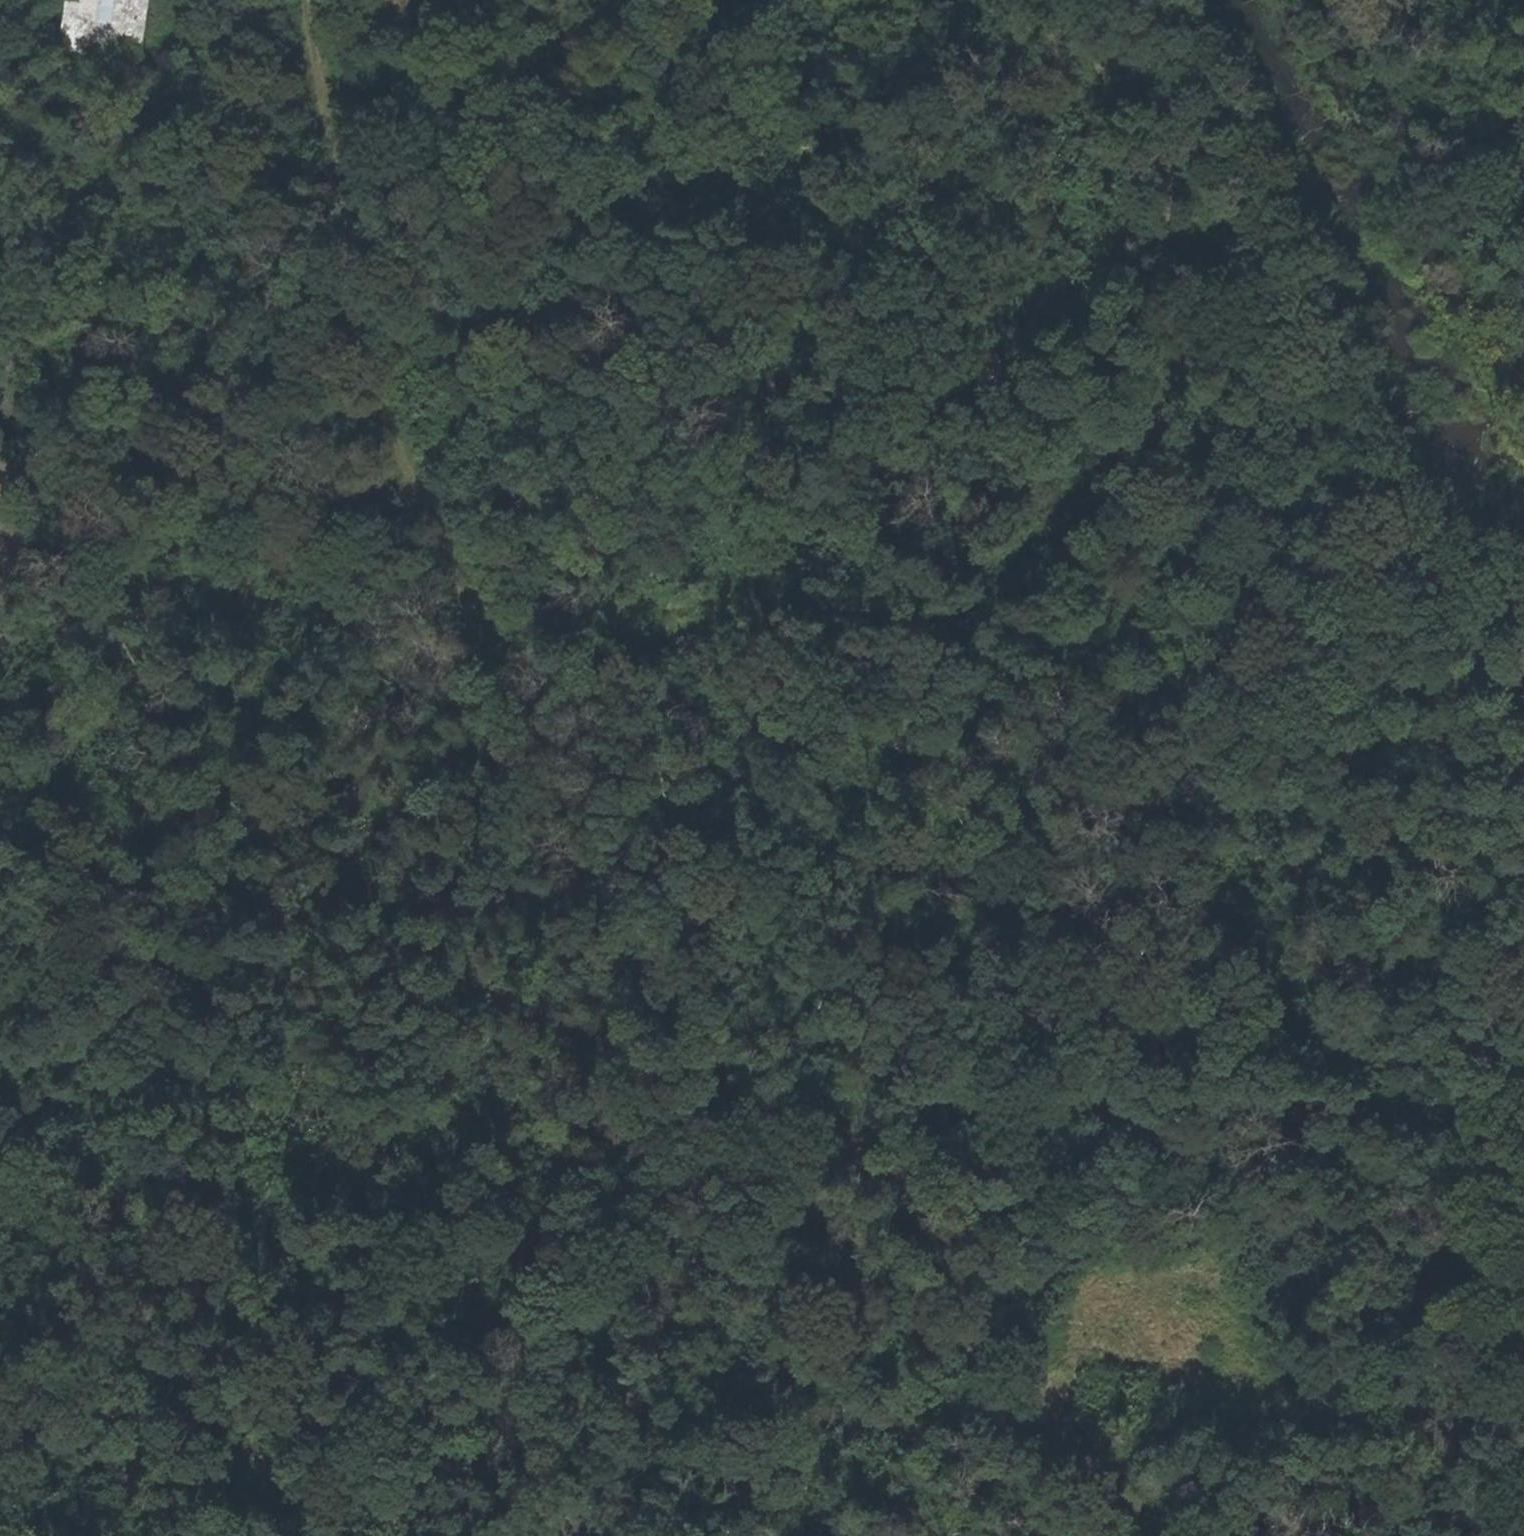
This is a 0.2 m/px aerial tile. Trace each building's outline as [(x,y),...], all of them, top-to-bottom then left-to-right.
[(58,57),(153,64),(163,0),(66,0),(58,57)]
